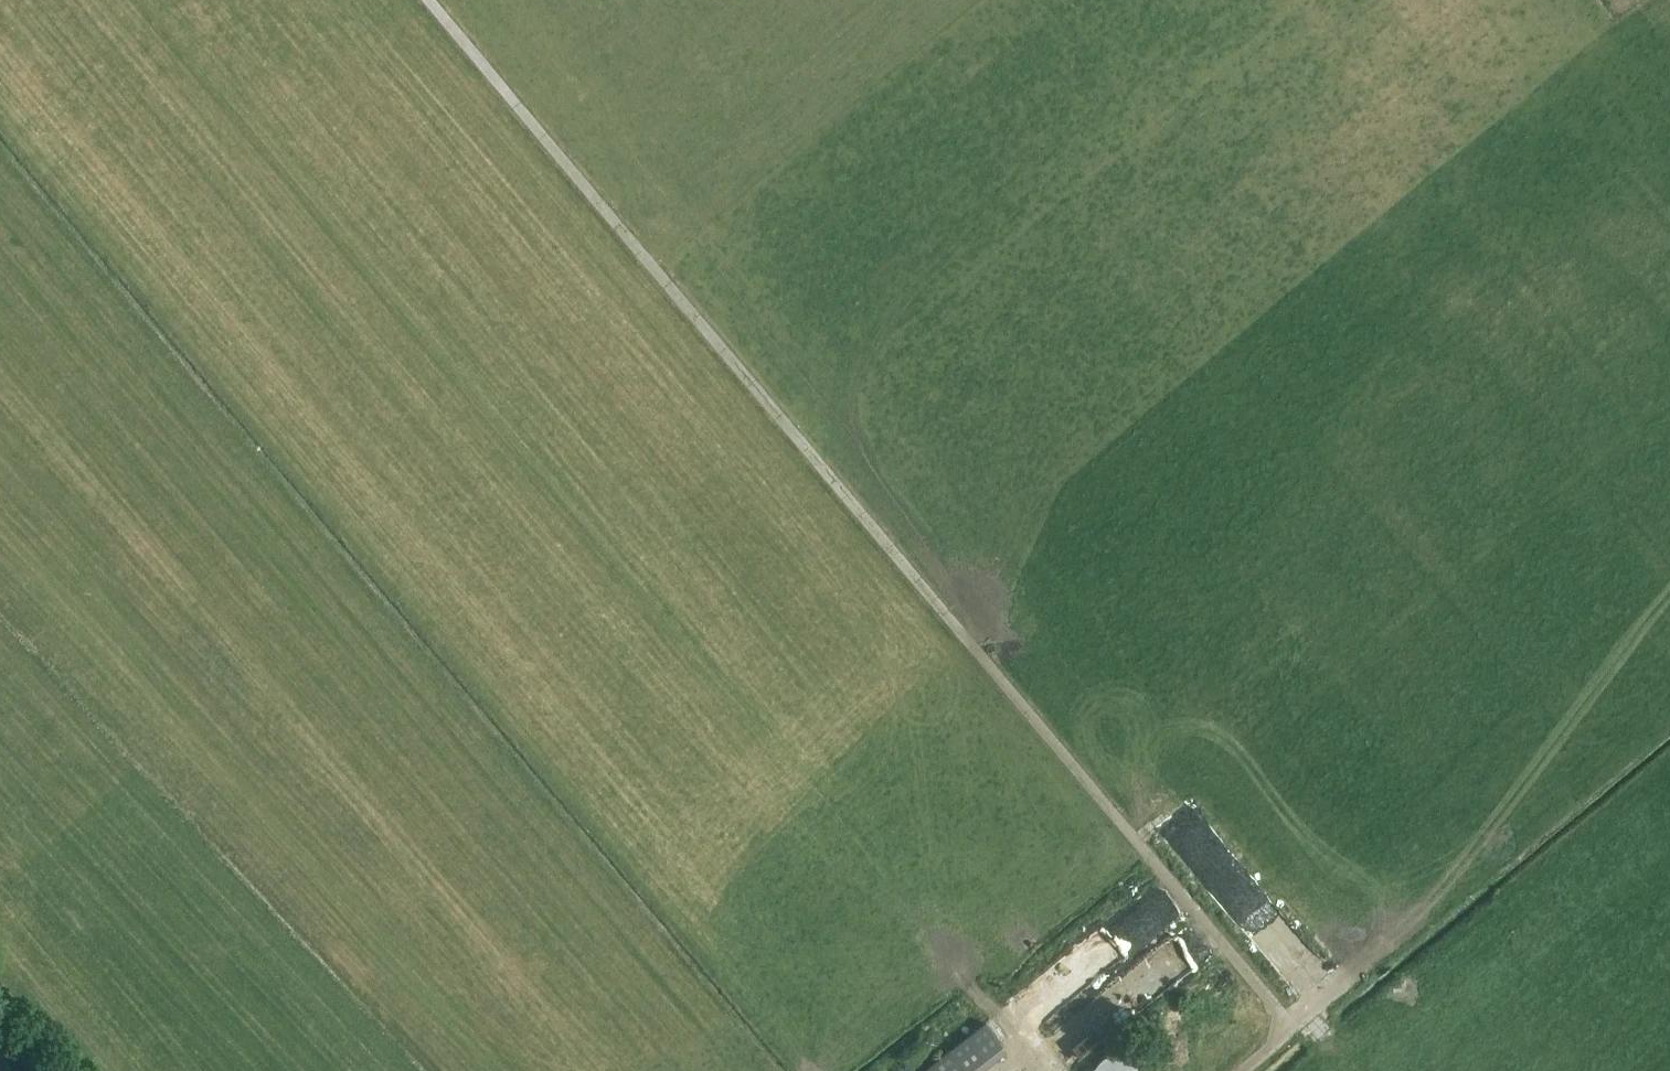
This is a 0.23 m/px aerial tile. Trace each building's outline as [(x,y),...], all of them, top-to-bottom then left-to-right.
[(11,1033),(1,1021),(0,1021),(0,1042),(11,1033)] [(924,1070),(968,1070),(1002,1044),(984,1022),(924,1070)] [(1164,1066),(1154,1056),(1141,1050),(1127,1049),(1113,1053),(1101,1061),(1094,1070),(1166,1070),(1164,1066)]
